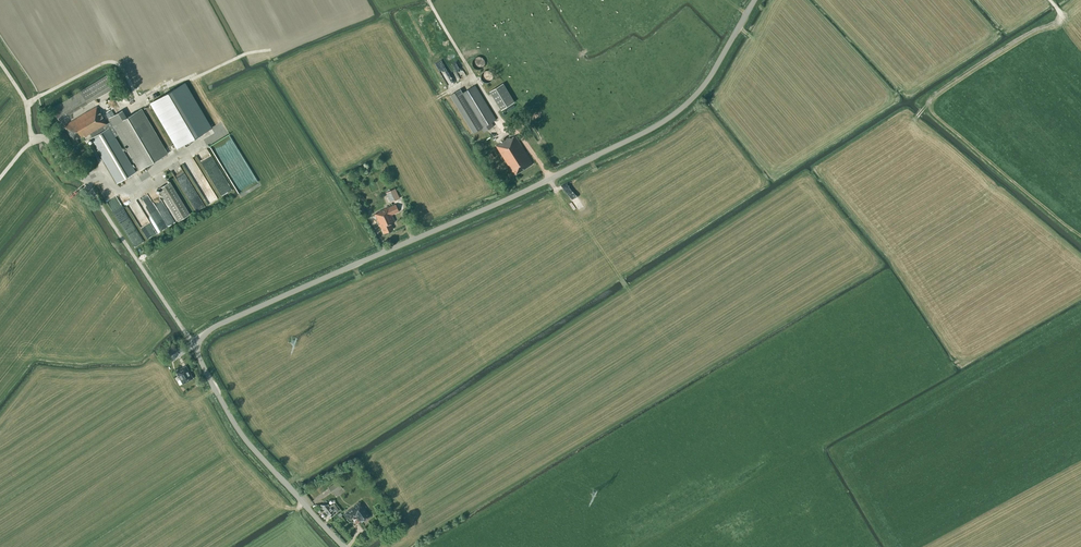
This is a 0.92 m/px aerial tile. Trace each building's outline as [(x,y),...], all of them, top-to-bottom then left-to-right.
[(478,67),(486,64),(482,55),(475,58),(478,67)] [(492,79),(493,78),(493,77),(493,75),(492,74),(491,73),(490,72),(489,71),(487,71),(486,71),(485,71),(483,72),(482,73),(481,75),(481,76),(481,78),(481,80),(482,81),(484,82),(485,83),(487,83),(488,83),(489,82),(490,82),(491,81),(492,80),(492,79)] [(106,75),(80,91),(51,109),(59,121),(87,104),(114,88),(106,75)] [(211,128),(185,83),(151,103),(177,148),(211,128)] [(503,83),(490,91),(501,110),(515,102),(503,83)] [(450,95),(473,133),(481,128),(484,132),(494,126),(491,123),(496,120),(475,85),(463,93),(460,89),(450,95)] [(113,125),(111,121),(107,124),(96,107),(64,126),(73,141),(84,135),(84,136),(85,136),(85,137),(90,134),(92,138),(90,139),(117,183),(135,172),(115,137),(119,135),(139,170),(168,153),(155,133),(141,109),(113,125)] [(523,134),(534,151),(539,148),(528,132),(523,134)] [(510,138),(496,146),(510,169),(511,168),(512,170),(511,170),(515,175),(533,164),(515,136),(510,139),(510,138)] [(178,173),(197,209),(207,204),(185,162),(179,165),(182,171),(178,173)] [(216,186),(221,195),(232,189),(229,182),(227,178),(224,180),(225,181),(216,186)] [(169,182),(158,189),(178,221),(189,214),(169,182)] [(394,189),(386,193),(390,203),(399,199),(394,189)] [(147,237),(175,222),(161,197),(146,205),(155,222),(153,223),(154,225),(150,227),(147,223),(141,226),(143,231),(147,237)] [(372,216),(373,219),(375,217),(380,228),(381,228),(384,233),(393,229),(390,224),(395,222),(392,215),(399,212),(395,204),(378,212),(379,213),(374,215),(372,216)] [(122,226),(135,246),(144,240),(132,220),(122,226)] [(170,355),(177,351),(173,345),(166,350),(170,355)] [(183,384),(193,378),(186,366),(176,371),(183,384)] [(338,481),(328,487),(333,494),(343,488),(338,481)] [(355,515),(361,523),(370,516),(360,502),(345,513),(349,519),(355,515)] [(337,513),(339,511),(334,504),(333,505),(332,505),(330,506),(328,504),(320,505),(324,510),(328,515),(329,515),(330,517),(334,514),(332,512),(335,510),(337,513)]
